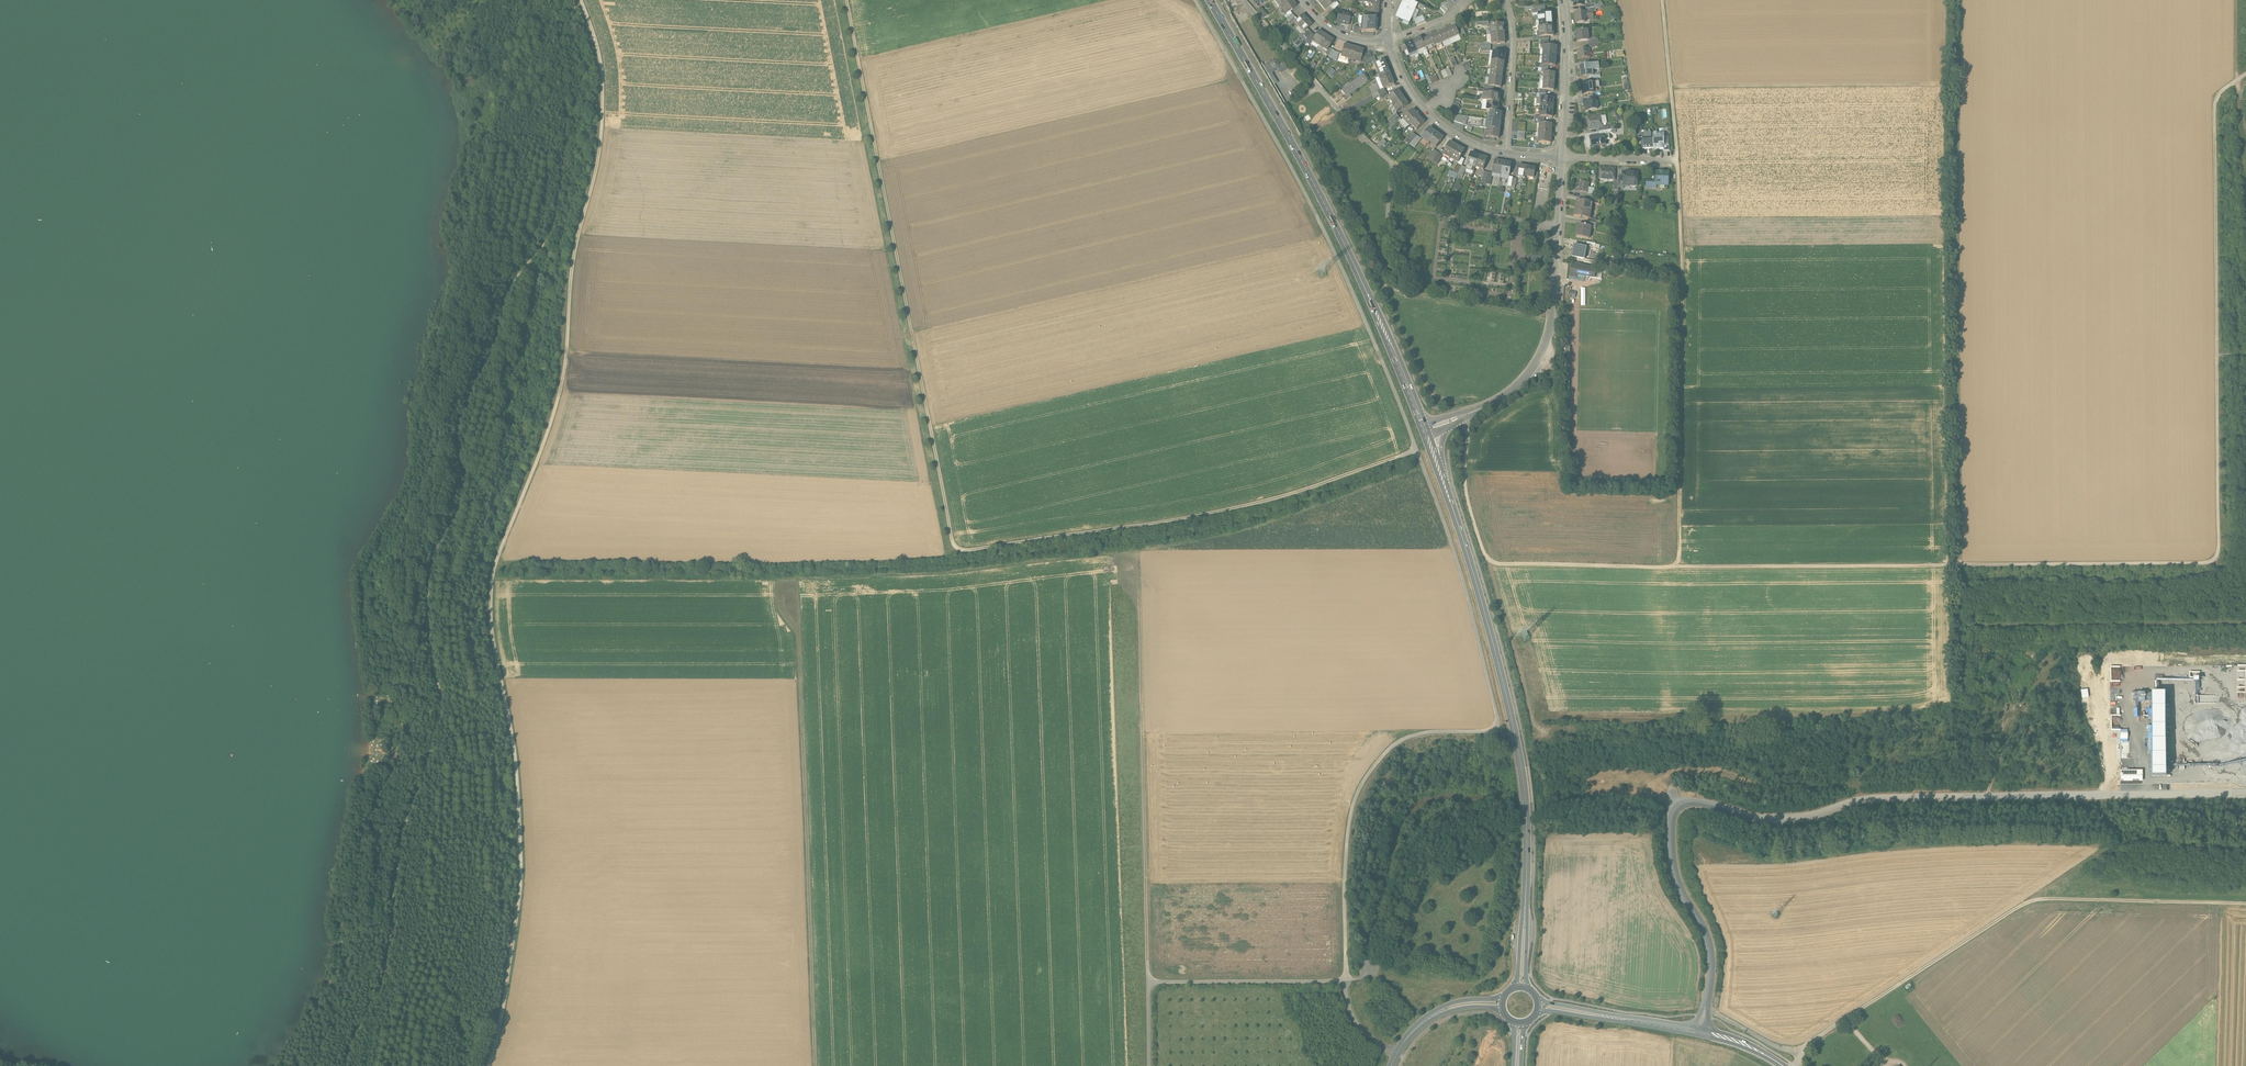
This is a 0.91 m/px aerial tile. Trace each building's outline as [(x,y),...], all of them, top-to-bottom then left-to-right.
[(1291,0),(1280,7),(1286,15),(1288,13),(1290,12),(1296,7),(1291,0)] [(1332,0),(1324,0),(1319,4),(1325,11),(1331,7),(1335,3),(1332,0)] [(1359,4),(1370,4),(1369,11),(1378,11),(1379,0),(1375,0),(1359,0),(1359,4)] [(1396,17),(1403,20),(1409,23),(1418,3),(1412,0),(1404,0),(1396,17)] [(1440,8),(1445,13),(1455,4),(1451,0),(1449,0),(1440,8)] [(1335,3),(1331,7),(1334,11),(1339,5),(1336,1),(1335,3)] [(1538,13),(1543,13),(1543,6),(1532,7),(1533,15),(1538,14),(1538,13)] [(1261,8),(1256,12),(1263,19),(1268,16),(1261,8)] [(1586,12),(1575,13),(1576,24),(1584,23),(1584,18),(1594,17),(1593,12),(1593,11),(1586,12)] [(1344,13),(1338,12),(1337,23),(1341,24),(1341,25),(1348,26),(1350,16),(1350,13),(1344,12),(1344,13)] [(1538,14),(1539,27),(1553,26),(1552,12),(1543,13),(1538,13),(1538,14)] [(1292,14),(1286,18),(1290,22),(1295,18),(1292,14)] [(1295,23),(1299,27),(1306,20),(1302,16),(1295,23)] [(1378,18),(1362,17),(1361,28),(1360,30),(1361,30),(1375,32),(1375,26),(1377,27),(1378,18)] [(1311,26),(1306,20),(1299,27),(1304,33),(1311,26)] [(1490,25),(1491,35),(1504,34),(1503,24),(1490,25)] [(1446,30),(1451,40),(1459,36),(1457,30),(1455,26),(1446,30)] [(1554,36),(1553,26),(1539,27),(1540,37),(1549,36),(1554,36)] [(1451,40),(1446,30),(1438,33),(1443,43),(1451,40)] [(1588,30),(1577,30),(1577,41),(1588,41),(1588,40),(1588,30)] [(1307,40),(1311,34),(1308,31),(1303,36),(1307,40)] [(1313,41),(1320,46),(1326,37),(1318,32),(1315,36),(1312,41),(1313,41)] [(1443,43),(1438,33),(1430,37),(1434,44),(1435,47),(1443,43)] [(1312,41),(1315,36),(1311,34),(1307,40),(1305,42),(1310,45),(1313,41),(1312,41)] [(1505,44),(1504,34),(1491,35),(1492,45),(1505,44)] [(1333,41),(1326,37),(1320,46),(1324,48),(1323,49),(1327,52),(1333,41)] [(1413,41),(1418,51),(1426,48),(1422,40),(1421,37),(1413,41)] [(1434,44),(1430,37),(1422,40),(1426,48),(1434,44)] [(1418,51),(1413,41),(1404,44),(1409,55),(1418,51)] [(1545,46),(1545,56),(1557,56),(1557,46),(1548,46),(1545,45),(1545,46)] [(1350,60),(1353,48),(1344,46),(1340,57),(1350,60)] [(1353,48),(1350,60),(1360,63),(1362,56),(1363,51),(1353,48)] [(1590,57),(1589,49),(1578,50),(1579,59),(1590,57)] [(1339,54),(1332,51),(1328,57),(1336,62),(1339,54)] [(1494,52),(1492,61),(1504,62),(1505,53),(1494,52)] [(1362,56),(1360,63),(1366,64),(1367,63),(1373,57),(1370,56),(1370,58),(1362,56)] [(1556,66),(1557,56),(1545,56),(1544,65),(1548,66),(1556,66)] [(1373,57),(1367,63),(1368,66),(1377,62),(1375,58),(1373,57)] [(1273,60),(1263,67),(1268,75),(1276,70),(1277,72),(1280,71),(1279,68),(1280,64),(1278,60),(1273,60)] [(1384,60),(1375,64),(1380,77),(1390,73),(1384,60)] [(1503,71),(1504,62),(1492,61),(1491,69),(1503,71)] [(1462,65),(1465,72),(1471,70),(1470,66),(1471,66),(1469,62),(1462,65)] [(1599,64),(1580,66),(1581,77),(1588,76),(1592,75),(1591,70),(1599,69),(1599,64)] [(1287,69),(1284,65),(1279,68),(1282,73),(1287,69)] [(1336,73),(1330,68),(1326,72),(1332,78),(1336,73)] [(1449,68),(1441,71),(1444,79),(1452,75),(1449,68)] [(1502,79),(1503,71),(1491,69),(1490,78),(1502,79)] [(1544,73),(1543,81),(1554,82),(1555,73),(1548,73),(1544,72),(1544,73)] [(1385,89),(1394,85),(1390,73),(1380,77),(1379,77),(1384,88),(1384,89),(1385,89)] [(1364,75),(1342,91),(1346,97),(1343,99),(1345,102),(1351,97),(1349,94),(1368,81),(1364,75)] [(1438,81),(1435,76),(1429,78),(1432,84),(1438,81)] [(1501,88),(1502,79),(1490,78),(1489,86),(1494,87),(1501,88)] [(1554,91),(1554,82),(1543,81),(1543,90),(1546,91),(1554,91)] [(1589,83),(1582,84),(1583,95),(1593,93),(1593,88),(1596,88),(1596,82),(1589,83)] [(1384,89),(1384,88),(1377,91),(1380,97),(1386,93),(1387,93),(1385,89),(1384,89)] [(1389,97),(1393,104),(1403,97),(1399,90),(1389,97)] [(1486,93),(1485,93),(1483,101),(1489,102),(1499,103),(1500,95),(1486,93)] [(1408,105),(1403,97),(1393,104),(1392,105),(1397,112),(1408,105)] [(1541,98),(1541,107),(1553,108),(1553,99),(1546,98),(1541,98)] [(1591,101),(1584,102),(1586,112),(1596,110),(1595,101),(1595,100),(1591,101)] [(1460,103),(1453,101),(1451,112),(1457,114),(1460,103)] [(1498,112),(1499,103),(1489,102),(1488,111),(1492,111),(1498,112)] [(1552,118),(1553,108),(1541,107),(1540,117),(1544,117),(1552,118)] [(1409,126),(1411,124),(1419,117),(1413,110),(1403,119),(1409,126)] [(1616,111),(1619,130),(1625,129),(1622,110),(1616,111)] [(1498,112),(1492,111),(1491,120),(1501,121),(1502,113),(1498,112)] [(1399,117),(1396,114),(1388,120),(1390,123),(1399,117)] [(1466,117),(1456,116),(1454,122),(1463,125),(1464,122),(1465,122),(1466,117)] [(1601,116),(1587,118),(1589,130),(1599,129),(1603,128),(1603,127),(1601,116)] [(1390,123),(1393,126),(1401,120),(1399,117),(1390,123)] [(1425,123),(1419,117),(1411,124),(1417,130),(1425,123)] [(1491,120),(1488,120),(1487,128),(1488,128),(1500,130),(1501,121),(1491,120)] [(1518,132),(1525,132),(1526,123),(1518,122),(1518,132)] [(1540,124),(1539,133),(1551,134),(1552,124),(1544,124),(1540,124)] [(1429,144),(1431,141),(1437,133),(1430,128),(1422,138),(1429,144)] [(1500,130),(1488,128),(1486,137),(1495,138),(1499,139),(1500,130)] [(1525,132),(1518,132),(1517,139),(1524,140),(1525,132)] [(1405,141),(1409,145),(1410,145),(1413,141),(1417,136),(1413,133),(1405,141)] [(1444,138),(1437,133),(1431,141),(1438,146),(1444,138)] [(1550,144),(1551,134),(1539,133),(1539,143),(1550,144)] [(1644,150),(1653,149),(1653,133),(1643,134),(1644,150)] [(1658,133),(1653,133),(1653,149),(1659,149),(1659,150),(1663,149),(1664,149),(1664,144),(1664,140),(1664,134),(1658,134),(1658,133)] [(1600,136),(1590,137),(1592,147),(1606,145),(1604,135),(1600,136)] [(1421,139),(1417,136),(1413,141),(1417,145),(1421,139)] [(1383,140),(1377,145),(1382,150),(1388,145),(1383,140)] [(1443,154),(1451,159),(1457,146),(1450,142),(1443,154)] [(1465,151),(1457,146),(1451,159),(1459,163),(1465,151)] [(1434,151),(1429,157),(1434,161),(1438,153),(1434,151)] [(1438,153),(1434,161),(1438,164),(1442,156),(1438,153)] [(1476,168),(1476,167),(1480,156),(1471,153),(1467,165),(1476,168)] [(1487,159),(1480,156),(1476,167),(1484,170),(1487,159)] [(1501,175),(1501,174),(1503,162),(1494,161),(1492,174),(1501,175)] [(1512,164),(1503,162),(1501,174),(1510,176),(1512,164)] [(1458,164),(1452,175),(1457,177),(1462,166),(1458,164)] [(1462,166),(1457,177),(1462,180),(1466,168),(1462,166)] [(1521,176),(1525,177),(1527,167),(1518,166),(1516,177),(1521,178),(1521,176)] [(1536,169),(1527,167),(1525,177),(1533,178),(1534,172),(1535,173),(1536,169)] [(1615,169),(1600,168),(1600,179),(1615,180),(1615,169)] [(1637,178),(1638,173),(1624,173),(1624,177),(1624,185),(1637,186),(1637,184),(1639,182),(1639,180),(1637,178)] [(1667,185),(1668,173),(1657,173),(1657,181),(1656,184),(1657,184),(1667,185)] [(1589,183),(1581,182),(1579,192),(1587,193),(1589,183)] [(1583,193),(1582,194),(1594,196),(1595,189),(1589,188),(1587,193),(1583,193)] [(1590,203),(1577,200),(1574,217),(1589,219),(1590,219),(1591,212),(1589,211),(1590,203)] [(1586,226),(1579,225),(1578,231),(1577,230),(1576,237),(1588,239),(1590,228),(1590,226),(1586,226)] [(1586,249),(1574,247),(1572,257),(1584,259),(1586,249)] [(1526,260),(1541,261),(1542,249),(1527,249),(1526,260)] [(1596,268),(1572,263),(1570,276),(1576,278),(1577,275),(1597,279),(1599,272),(1595,272),(1596,268)] [(2089,670),(2088,662),(2078,663),(2080,678),(2087,678),(2086,670),(2089,670)] [(2181,674),(2181,666),(2173,666),(2173,674),(2181,674)]
